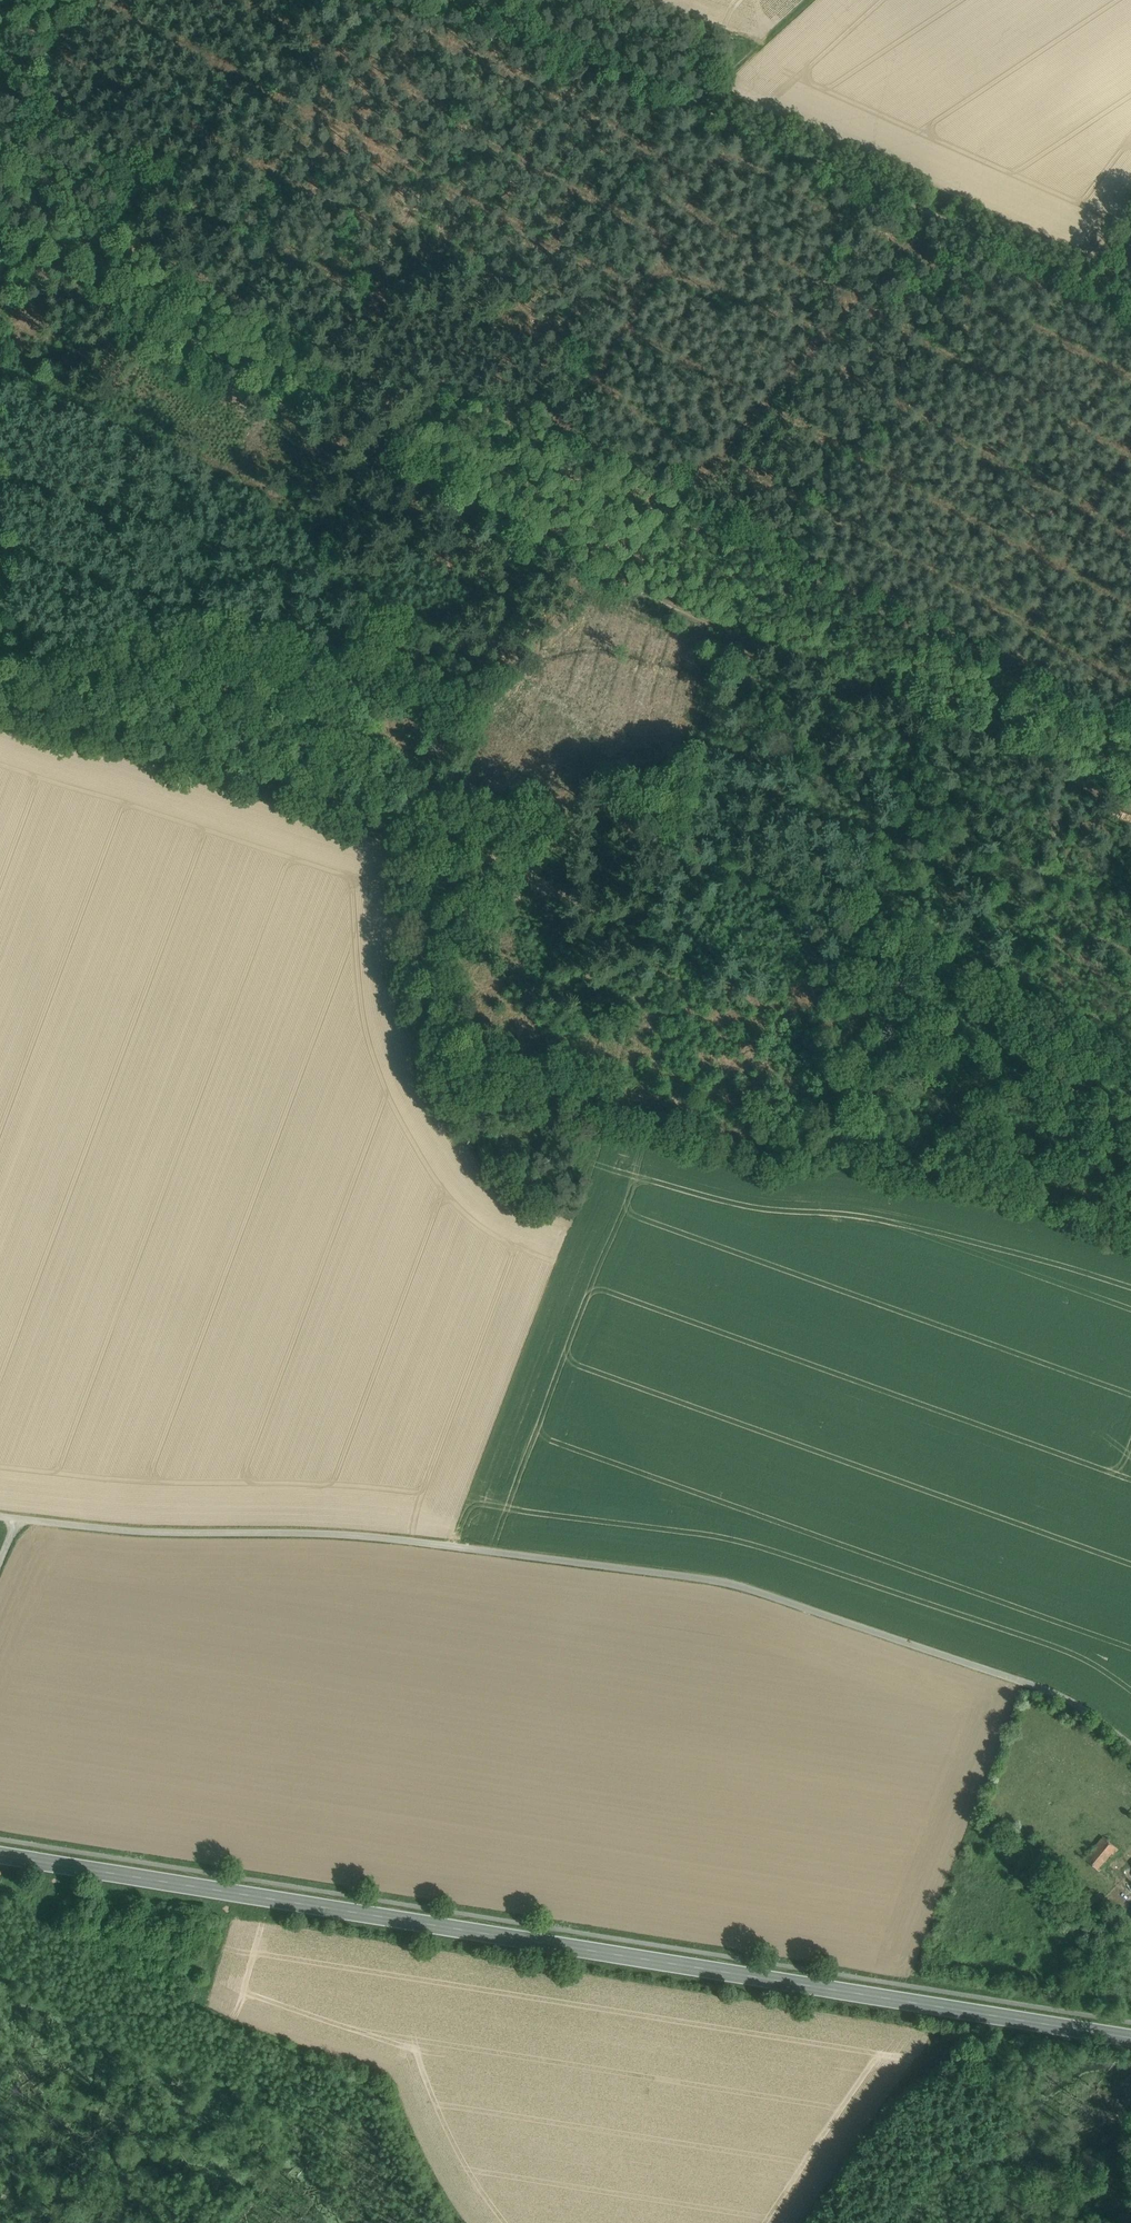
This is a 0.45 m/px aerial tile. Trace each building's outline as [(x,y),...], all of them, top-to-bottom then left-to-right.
[(1103,1837),(1085,1859),(1097,1869),(1116,1847),(1103,1837)]
